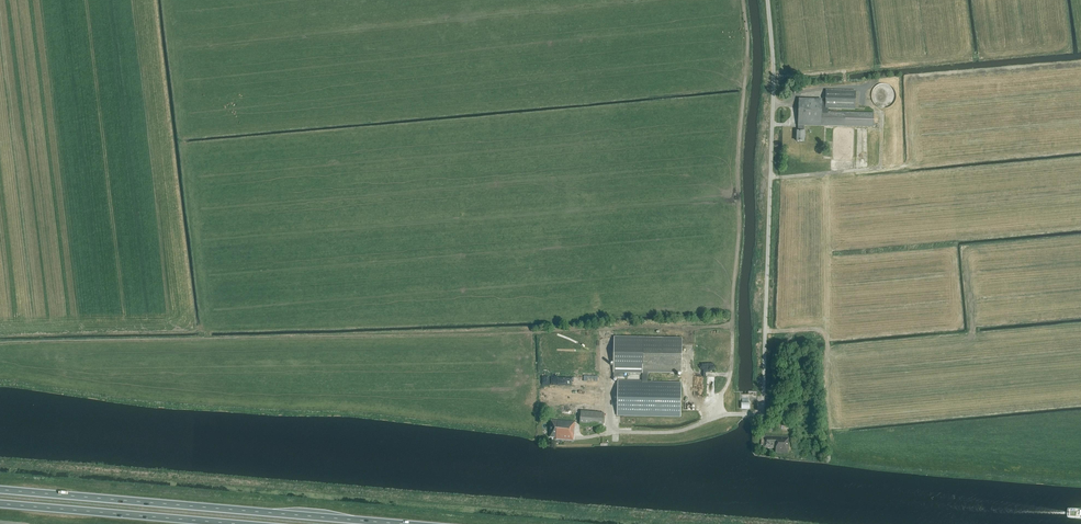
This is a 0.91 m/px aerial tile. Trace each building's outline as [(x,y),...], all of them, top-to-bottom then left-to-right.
[(873,88),(871,91),(871,94),(871,97),(872,100),(874,103),(876,105),(879,107),(882,107),(886,107),(889,106),(892,105),(894,102),(895,99),(896,96),(896,93),(895,89),(893,87),(891,84),(888,83),(884,82),(881,82),(878,83),(875,85),(873,88)] [(804,125),(873,127),(873,113),(828,111),(828,108),(855,109),(855,91),(826,90),(825,102),(821,102),(821,99),(798,99),(797,125),(798,125),(798,132),(797,132),(796,141),(803,141),(804,132),(803,132),(804,125)] [(624,373),(642,374),(642,383),(617,383),(617,410),(622,410),(659,411),(659,383),(647,383),(648,372),(681,373),(682,338),(616,337),(615,337),(614,377),(624,377),(624,373)] [(605,413),(581,412),(580,424),(604,426),(605,413)] [(575,422),(551,420),(550,437),(556,438),(556,439),(572,440),(573,435),(574,435),(575,422)] [(789,437),(761,435),(761,445),(764,445),(764,447),(776,448),(775,452),(788,453),(789,437)]
